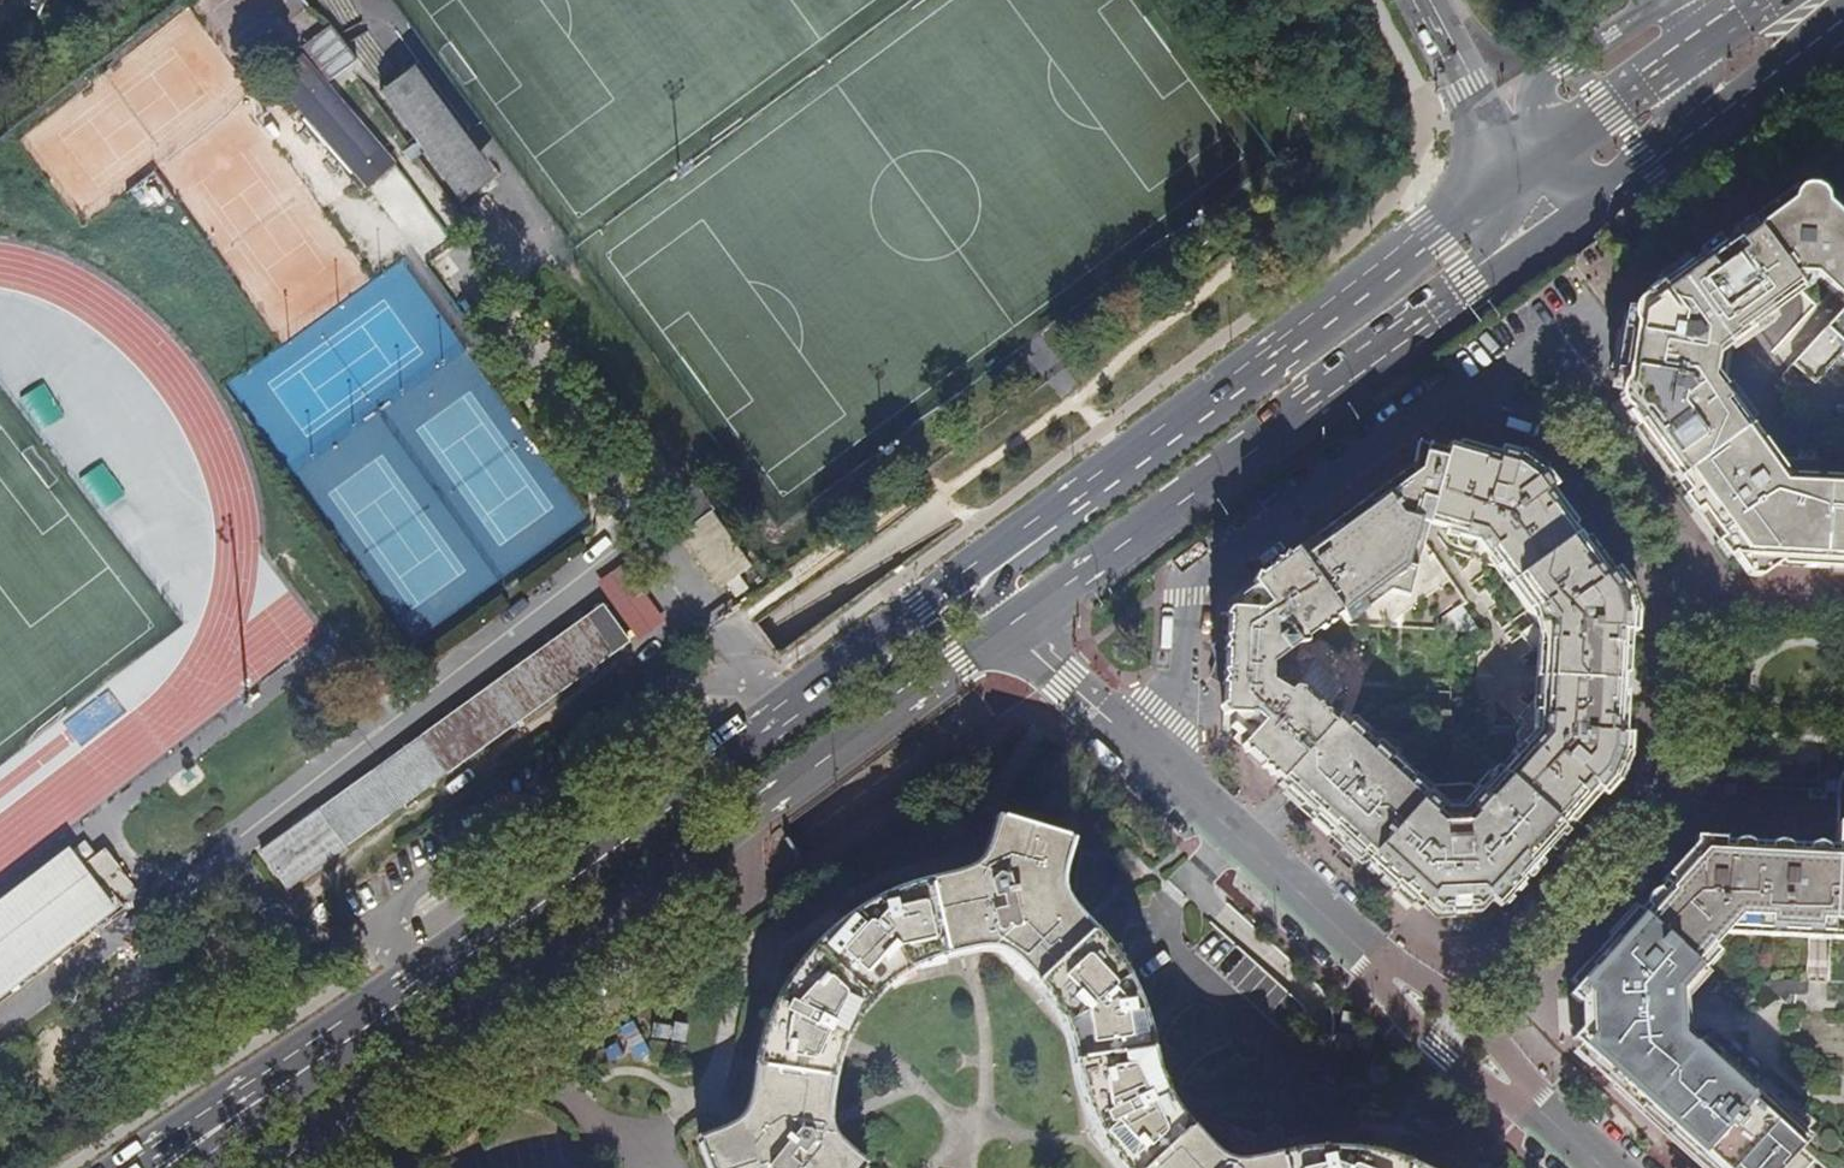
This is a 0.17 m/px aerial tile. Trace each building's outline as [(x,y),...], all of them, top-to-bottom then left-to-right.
[(334,31),(305,44),(322,81),(351,68),(334,31)] [(379,94),(460,204),(496,177),(415,67),(379,94)] [(305,105),(359,167),(379,149),(326,88),(305,105)] [(372,190),(418,254),(444,235),(398,171),(372,190)] [(1824,212),(1837,199),(1824,187),(1819,189),(1811,187),(1806,187),(1798,190),(1796,186),(1781,197),(1792,211),(1802,211),(1803,204),(1815,205),(1815,212),(1824,212)] [(1837,199),(1824,212),(1815,212),(1815,205),(1803,204),(1802,211),(1792,211),(1781,197),(1749,220),(1791,278),(1796,275),(1815,276),(1843,305),(1843,206),(1837,199)] [(1677,479),(1750,425),(1723,388),(1725,387),(1715,374),(1718,357),(1731,348),(1731,345),(1802,293),(1791,278),(1749,220),(1733,232),(1736,236),(1705,257),(1702,254),(1659,286),(1647,295),(1634,304),(1624,364),(1619,400),(1628,412),(1638,426),(1677,479)] [(1645,292),(1647,295),(1659,286),(1657,283),(1645,292)] [(1793,364),(1816,385),(1843,354),(1843,309),(1793,364)] [(1638,426),(1628,412),(1626,414),(1636,428),(1638,426)] [(1750,425),(1677,479),(1699,510),(1704,507),(1725,537),(1721,540),(1739,564),(1778,566),(1787,559),(1804,560),(1804,567),(1843,569),(1843,479),(1826,478),(1825,486),(1783,484),(1778,476),(1783,472),(1778,464),(1750,425)] [(1526,753),(1505,776),(1560,826),(1566,819),(1563,816),(1581,796),(1589,803),(1611,779),(1607,774),(1613,767),(1614,767),(1616,764),(1615,762),(1616,753),(1622,753),(1624,702),(1620,702),(1622,665),(1626,666),(1629,615),(1623,613),(1624,604),(1625,603),(1624,599),(1622,599),(1617,591),(1621,588),(1602,561),(1594,568),(1578,545),(1583,541),(1572,526),(1567,530),(1551,508),(1559,502),(1541,476),(1519,460),(1486,451),(1485,454),(1449,444),(1447,454),(1428,523),(1459,532),(1457,543),(1459,548),(1470,551),(1476,543),(1487,558),(1495,552),(1536,609),(1528,614),(1538,628),(1536,667),(1543,667),(1542,678),(1540,678),(1539,691),(1534,691),(1531,729),(1527,727),(1523,723),(1515,731),(1514,739),(1526,753)] [(1418,445),(1414,463),(1363,500),(1302,545),(1251,582),(1254,586),(1267,605),(1259,611),(1237,610),(1227,609),(1226,638),(1223,685),(1222,715),(1231,716),(1254,717),(1261,724),(1247,739),(1239,731),(1236,734),(1232,739),(1319,819),(1420,909),(1425,903),(1432,911),(1446,910),(1446,913),(1470,912),(1470,909),(1483,909),(1490,901),(1496,906),(1564,830),(1560,826),(1505,776),(1498,769),(1477,792),(1468,784),(1434,785),(1426,794),(1340,716),(1332,724),(1323,716),(1330,707),(1301,680),(1281,679),(1283,655),(1298,644),(1340,615),(1347,624),(1376,603),(1387,594),(1414,575),(1422,542),(1428,523),(1447,454),(1433,449),(1418,445)] [(680,533),(720,588),(750,567),(711,512),(680,533)] [(627,564),(598,581),(633,642),(662,625),(627,564)] [(1761,578),(1778,566),(1739,564),(1748,576),(1761,578)] [(1414,575),(1387,594),(1407,599),(1414,575)] [(1238,598),(1237,610),(1259,611),(1267,605),(1254,586),(1238,598)] [(319,809),(345,846),(628,642),(602,605),(319,809)] [(1213,676),(1223,685),(1226,638),(1213,646),(1216,661),(1213,676)] [(1330,707),(1344,686),(1298,644),(1283,655),(1281,679),(1301,680),(1330,707)] [(1229,727),(1236,734),(1239,731),(1247,739),(1261,724),(1254,717),(1231,716),(1229,727)] [(1842,774),(1839,781),(1836,846),(1716,840),(1716,836),(1696,836),(1695,843),(1662,880),(1663,882),(1638,911),(1701,968),(1704,971),(1719,953),(1712,946),(1725,932),(1843,938),(1843,770),(1842,774)] [(867,1165),(838,1137),(833,1126),(832,1115),(833,1098),(842,1060),(852,1036),(869,1012),(884,996),(904,981),(925,970),(939,965),(964,958),(984,954),(997,956),(1010,963),(1025,979),(1043,997),(1053,1013),(1064,1032),(1070,1054),(1082,1100),(1090,1125),(1105,1151),(1116,1166),(1118,1167),(1444,1167),(1423,1159),(1400,1153),(1368,1149),(1346,1148),(1316,1150),(1290,1153),(1269,1160),(1255,1164),(1239,1163),(1222,1159),(1203,1147),(1182,1124),(1167,1100),(1159,1083),(1151,1054),(1143,1019),(1130,987),(1112,957),(1095,936),(1067,900),(1062,890),(1062,874),(1072,843),(996,820),(982,856),(973,868),(963,875),(942,879),(916,886),(885,897),(864,908),(848,919),(826,936),(807,955),(796,970),(784,988),(774,1009),(762,1043),(754,1074),(748,1108),(743,1117),(737,1123),(722,1130),(699,1138),(711,1167),(865,1167),(867,1165)] [(111,908),(90,881),(115,861),(106,849),(81,869),(66,850),(0,901),(0,993),(111,908)] [(1109,861),(1090,855),(1077,909),(1092,914),(1117,895),(1107,882),(1106,876),(1109,861)] [(1806,1142),(1779,1117),(1782,1114),(1727,1064),(1723,1068),(1697,1044),(1692,1049),(1680,1038),(1679,1022),(1678,993),(1701,968),(1638,911),(1588,966),(1592,970),(1578,985),(1579,1024),(1580,1047),(1595,1061),(1592,1064),(1709,1167),(1783,1167),(1806,1142)] [(693,1029),(658,1023),(657,1037),(676,1041),(674,1061),(688,1063),(693,1029)]
